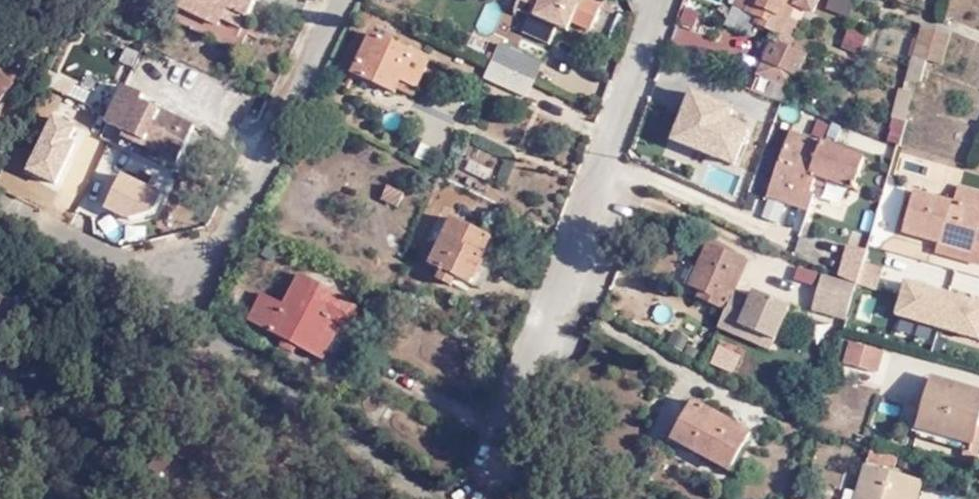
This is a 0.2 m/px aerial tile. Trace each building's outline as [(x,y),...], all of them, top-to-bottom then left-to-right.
[(246,16),(253,0),(180,0),(171,19),(212,39),(227,7),(246,16)] [(514,9),(488,0),(485,0),(476,30),(504,39),(514,9)] [(515,8),(529,14),(556,26),(558,27),(567,9),(578,14),(574,23),(591,30),(601,8),(582,0),(583,0),(519,0),(515,8)] [(753,0),(741,0),(737,12),(747,15),(753,0)] [(747,15),(761,19),(759,27),(784,39),(781,47),(775,45),(766,67),(799,82),(812,50),(799,43),(805,29),(794,23),(799,10),(816,17),(825,0),(753,0),(747,15)] [(854,0),(828,0),(825,10),(849,17),(854,0)] [(231,49),(246,16),(227,7),(212,39),(231,49)] [(549,42),(556,26),(529,14),(522,30),(549,42)] [(906,57),(920,62),(929,32),(914,26),(906,57)] [(844,28),(841,50),(862,53),(866,32),(844,28)] [(416,85),(428,59),(371,31),(351,71),(393,91),(400,78),(416,85)] [(929,32),(920,62),(935,67),(943,37),(929,32)] [(499,40),(490,59),(529,76),(537,58),(499,40)] [(529,76),(490,59),(483,74),(522,92),(529,76)] [(14,80),(0,67),(0,99),(14,80)] [(794,95),(799,82),(766,67),(760,80),(794,95)] [(103,129),(121,140),(127,131),(176,158),(193,123),(140,98),(144,88),(126,80),(103,129)] [(737,98),(691,81),(671,133),(735,160),(751,119),(732,112),(737,98)] [(897,84),(890,115),(906,119),(914,88),(897,84)] [(886,139),(900,143),(906,122),(891,118),(886,139)] [(127,131),(121,140),(120,146),(170,169),(176,158),(127,131)] [(817,176),(854,190),(864,162),(823,143),(819,148),(790,136),(767,200),(805,214),(811,199),(808,196),(814,183),(817,176)] [(851,198),(854,190),(817,176),(814,183),(851,198)] [(937,244),(940,235),(972,244),(978,225),(978,194),(957,187),(953,204),(914,192),(902,233),(937,244)] [(468,290),(481,259),(491,237),(450,218),(427,267),(439,273),(436,284),(447,289),(452,282),(468,290)] [(940,235),(937,244),(935,244),(932,255),(977,269),(978,261),(978,248),(973,246),(972,244),(940,235)] [(716,319),(732,327),(768,344),(784,310),(747,294),(744,299),(727,292),(739,261),(700,244),(682,284),(698,292),(694,300),(716,311),(714,317),(716,319)] [(855,288),(863,257),(844,250),(835,279),(855,288)] [(883,264),(863,257),(855,288),(877,294),(883,264)] [(495,267),(481,259),(468,290),(482,297),(495,267)] [(330,320),(339,327),(350,329),(359,316),(341,302),(343,296),(303,271),(281,305),(262,293),(248,319),(309,356),(330,320)] [(811,314),(844,324),(855,288),(820,278),(811,314)] [(904,278),(894,314),(978,339),(978,300),(904,278)] [(728,337),(732,327),(716,319),(711,330),(728,337)] [(317,361),(339,327),(330,320),(309,356),(317,361)] [(877,355),(848,345),(841,364),(871,373),(877,355)] [(975,430),(978,416),(978,396),(932,379),(916,433),(970,448),(975,430)] [(702,446),(699,453),(730,472),(755,432),(699,397),(680,431),(702,446)] [(975,430),(970,448),(916,433),(912,430),(909,444),(974,462),(978,445),(978,431),(975,430)] [(675,439),(699,453),(702,446),(680,431),(675,439)] [(919,468),(920,459),(900,453),(880,448),(877,457),(896,463),(897,459),(909,462),(909,467),(919,468)] [(910,478),(865,463),(856,492),(867,496),(867,498),(903,498),(910,478)] [(910,478),(903,498),(916,498),(922,482),(910,478)]
